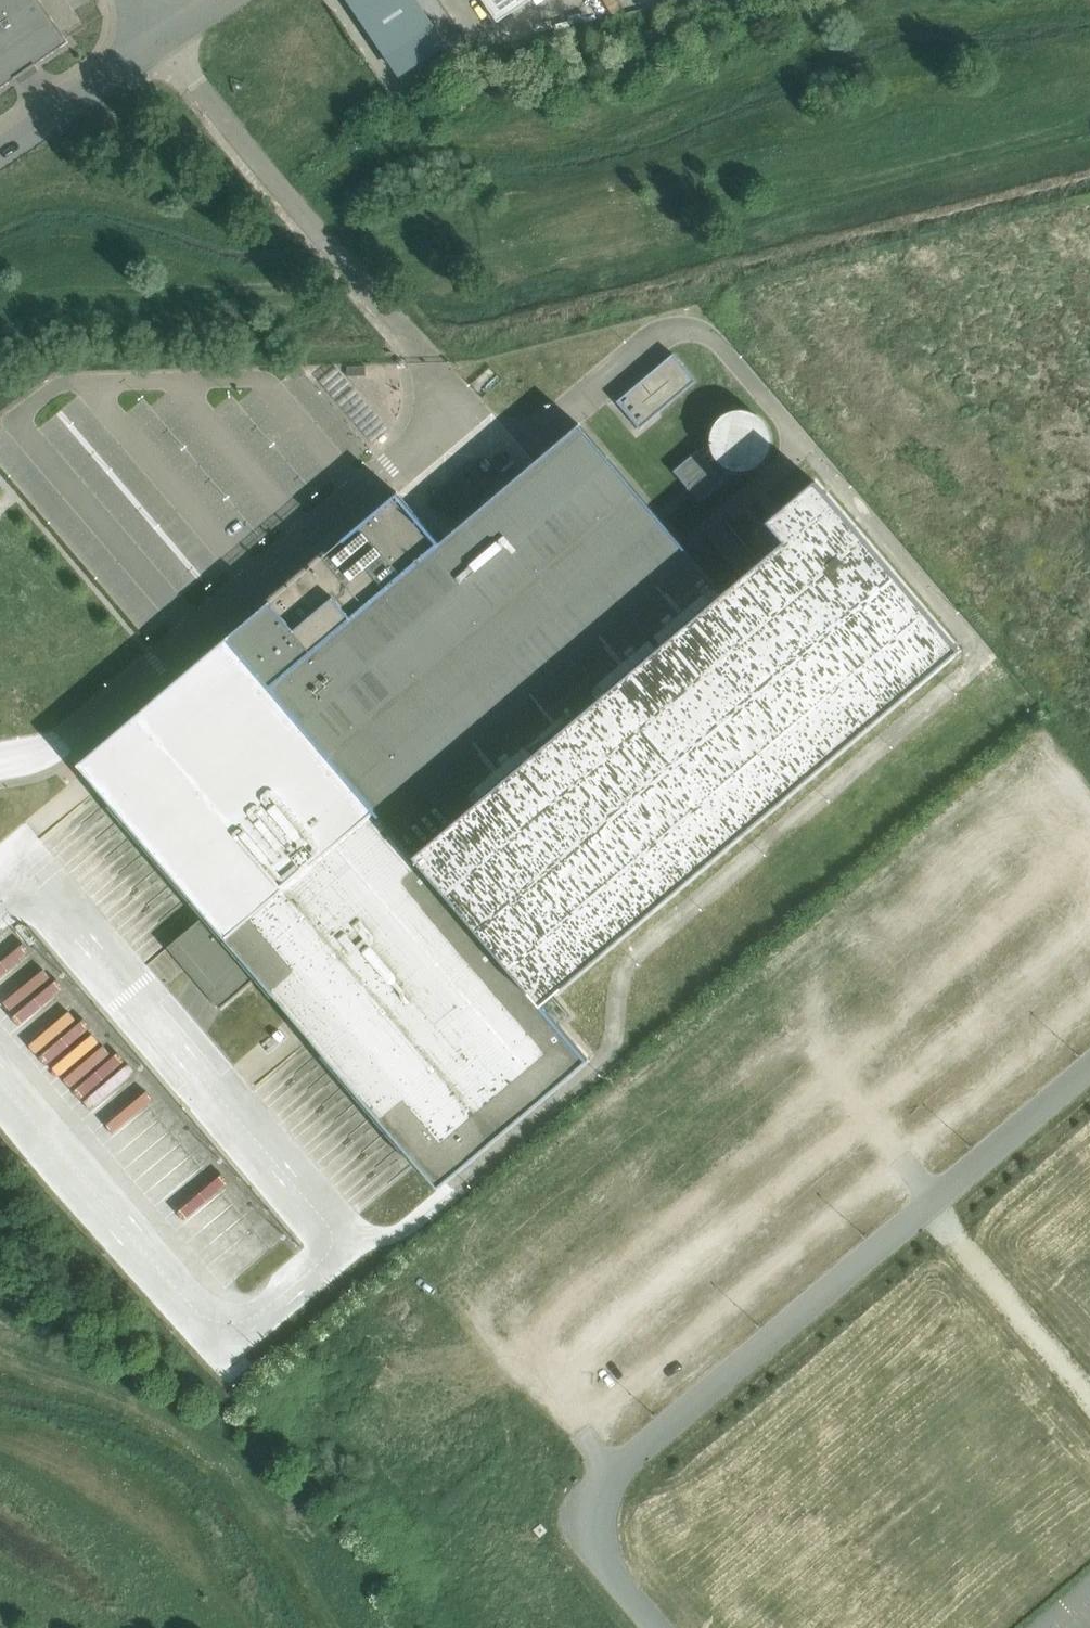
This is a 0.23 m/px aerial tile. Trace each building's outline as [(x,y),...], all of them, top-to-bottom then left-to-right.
[(40,0),(0,0),(0,90),(69,43),(40,0)] [(389,57),(402,76),(445,47),(432,28),(413,0),(350,0),(389,57)] [(498,23),(532,0),(483,0),(498,23)] [(697,381),(674,354),(617,402),(640,429),(697,381)] [(344,535),(320,555),(323,558),(271,602),(269,599),(226,635),(228,637),(229,636),(230,637),(79,765),(207,914),(168,947),(171,951),(177,946),(223,1000),(217,1005),(221,1009),(259,976),(439,1188),(589,1060),(543,1005),(960,651),(816,482),(757,533),(774,553),(724,594),(580,425),(441,543),(399,493),(345,538),(344,537),(345,536),(344,535)] [(674,471),(700,502),(725,481),(698,450),(674,471)] [(285,1068),(307,1050),(300,1041),(278,1059),(285,1068)]
